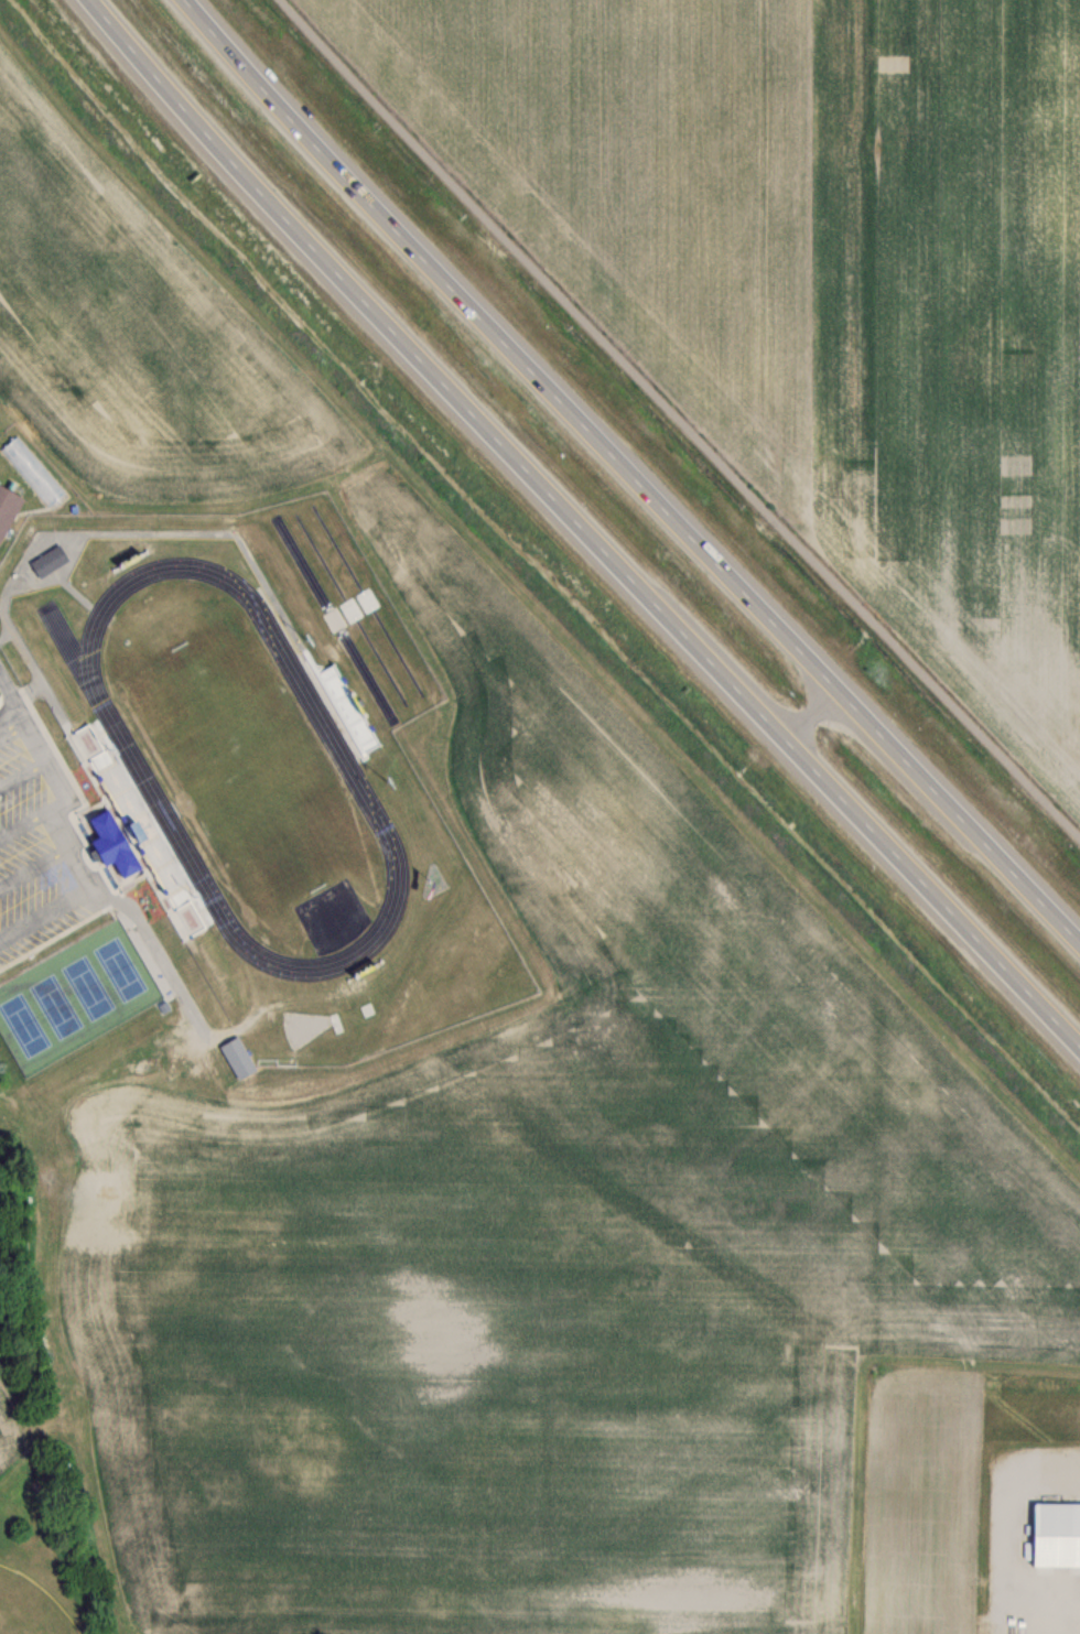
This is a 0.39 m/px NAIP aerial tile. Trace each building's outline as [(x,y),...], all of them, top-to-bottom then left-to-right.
[(0,485),(0,540),(20,494),(0,485)] [(30,562),(39,578),(68,561),(59,544),(30,562)] [(1032,1503),(1031,1566),(1079,1567),(1079,1503),(1032,1503)]
